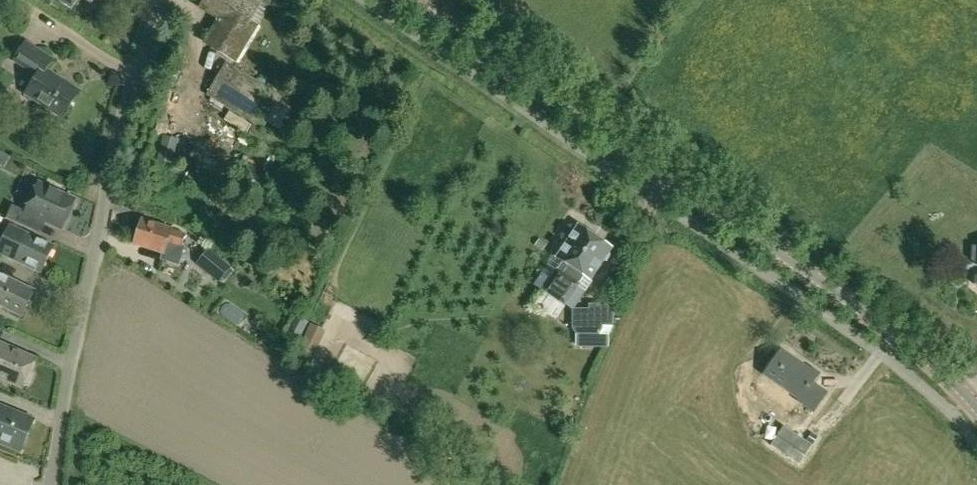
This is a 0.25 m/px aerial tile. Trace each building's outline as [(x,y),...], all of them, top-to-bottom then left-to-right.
[(71,9),(77,0),(57,0),(71,9)] [(251,26),(242,21),(255,0),(212,0),(210,2),(230,14),(212,43),(233,55),(251,26)] [(26,44),(15,62),(39,77),(26,96),(63,119),(80,93),(46,71),(53,61),(26,44)] [(266,120),(279,98),(226,67),(213,89),(266,120)] [(75,203),(38,186),(25,213),(12,207),(6,220),(31,232),(37,219),(62,231),(75,203)] [(142,220),(134,245),(164,255),(162,261),(177,265),(182,249),(182,248),(186,236),(171,231),(172,229),(142,220)] [(5,238),(0,248),(0,250),(16,257),(13,262),(41,275),(54,248),(10,227),(5,238)] [(579,227),(577,230),(572,227),(567,228),(561,236),(563,241),(567,244),(558,259),(563,262),(543,292),(565,306),(585,277),(592,281),(613,249),(579,227)] [(196,264),(219,282),(231,265),(209,248),(196,264)] [(22,319),(35,292),(0,275),(0,308),(22,319)] [(572,309),(572,328),(576,335),(592,335),(592,347),(607,347),(608,347),(608,342),(608,336),(613,326),(613,304),(589,304),(589,309),(572,309)] [(299,340),(307,325),(304,324),(307,318),(289,309),(285,317),(293,321),(287,334),(299,340)] [(22,390),(24,386),(28,385),(33,375),(30,371),(35,360),(0,345),(0,380),(22,390)] [(782,351),(765,376),(800,400),(799,402),(814,412),(826,393),(813,384),(818,376),(782,351)] [(21,454),(35,420),(0,406),(0,445),(21,454)] [(812,433),(806,441),(813,445),(818,437),(812,433)]
